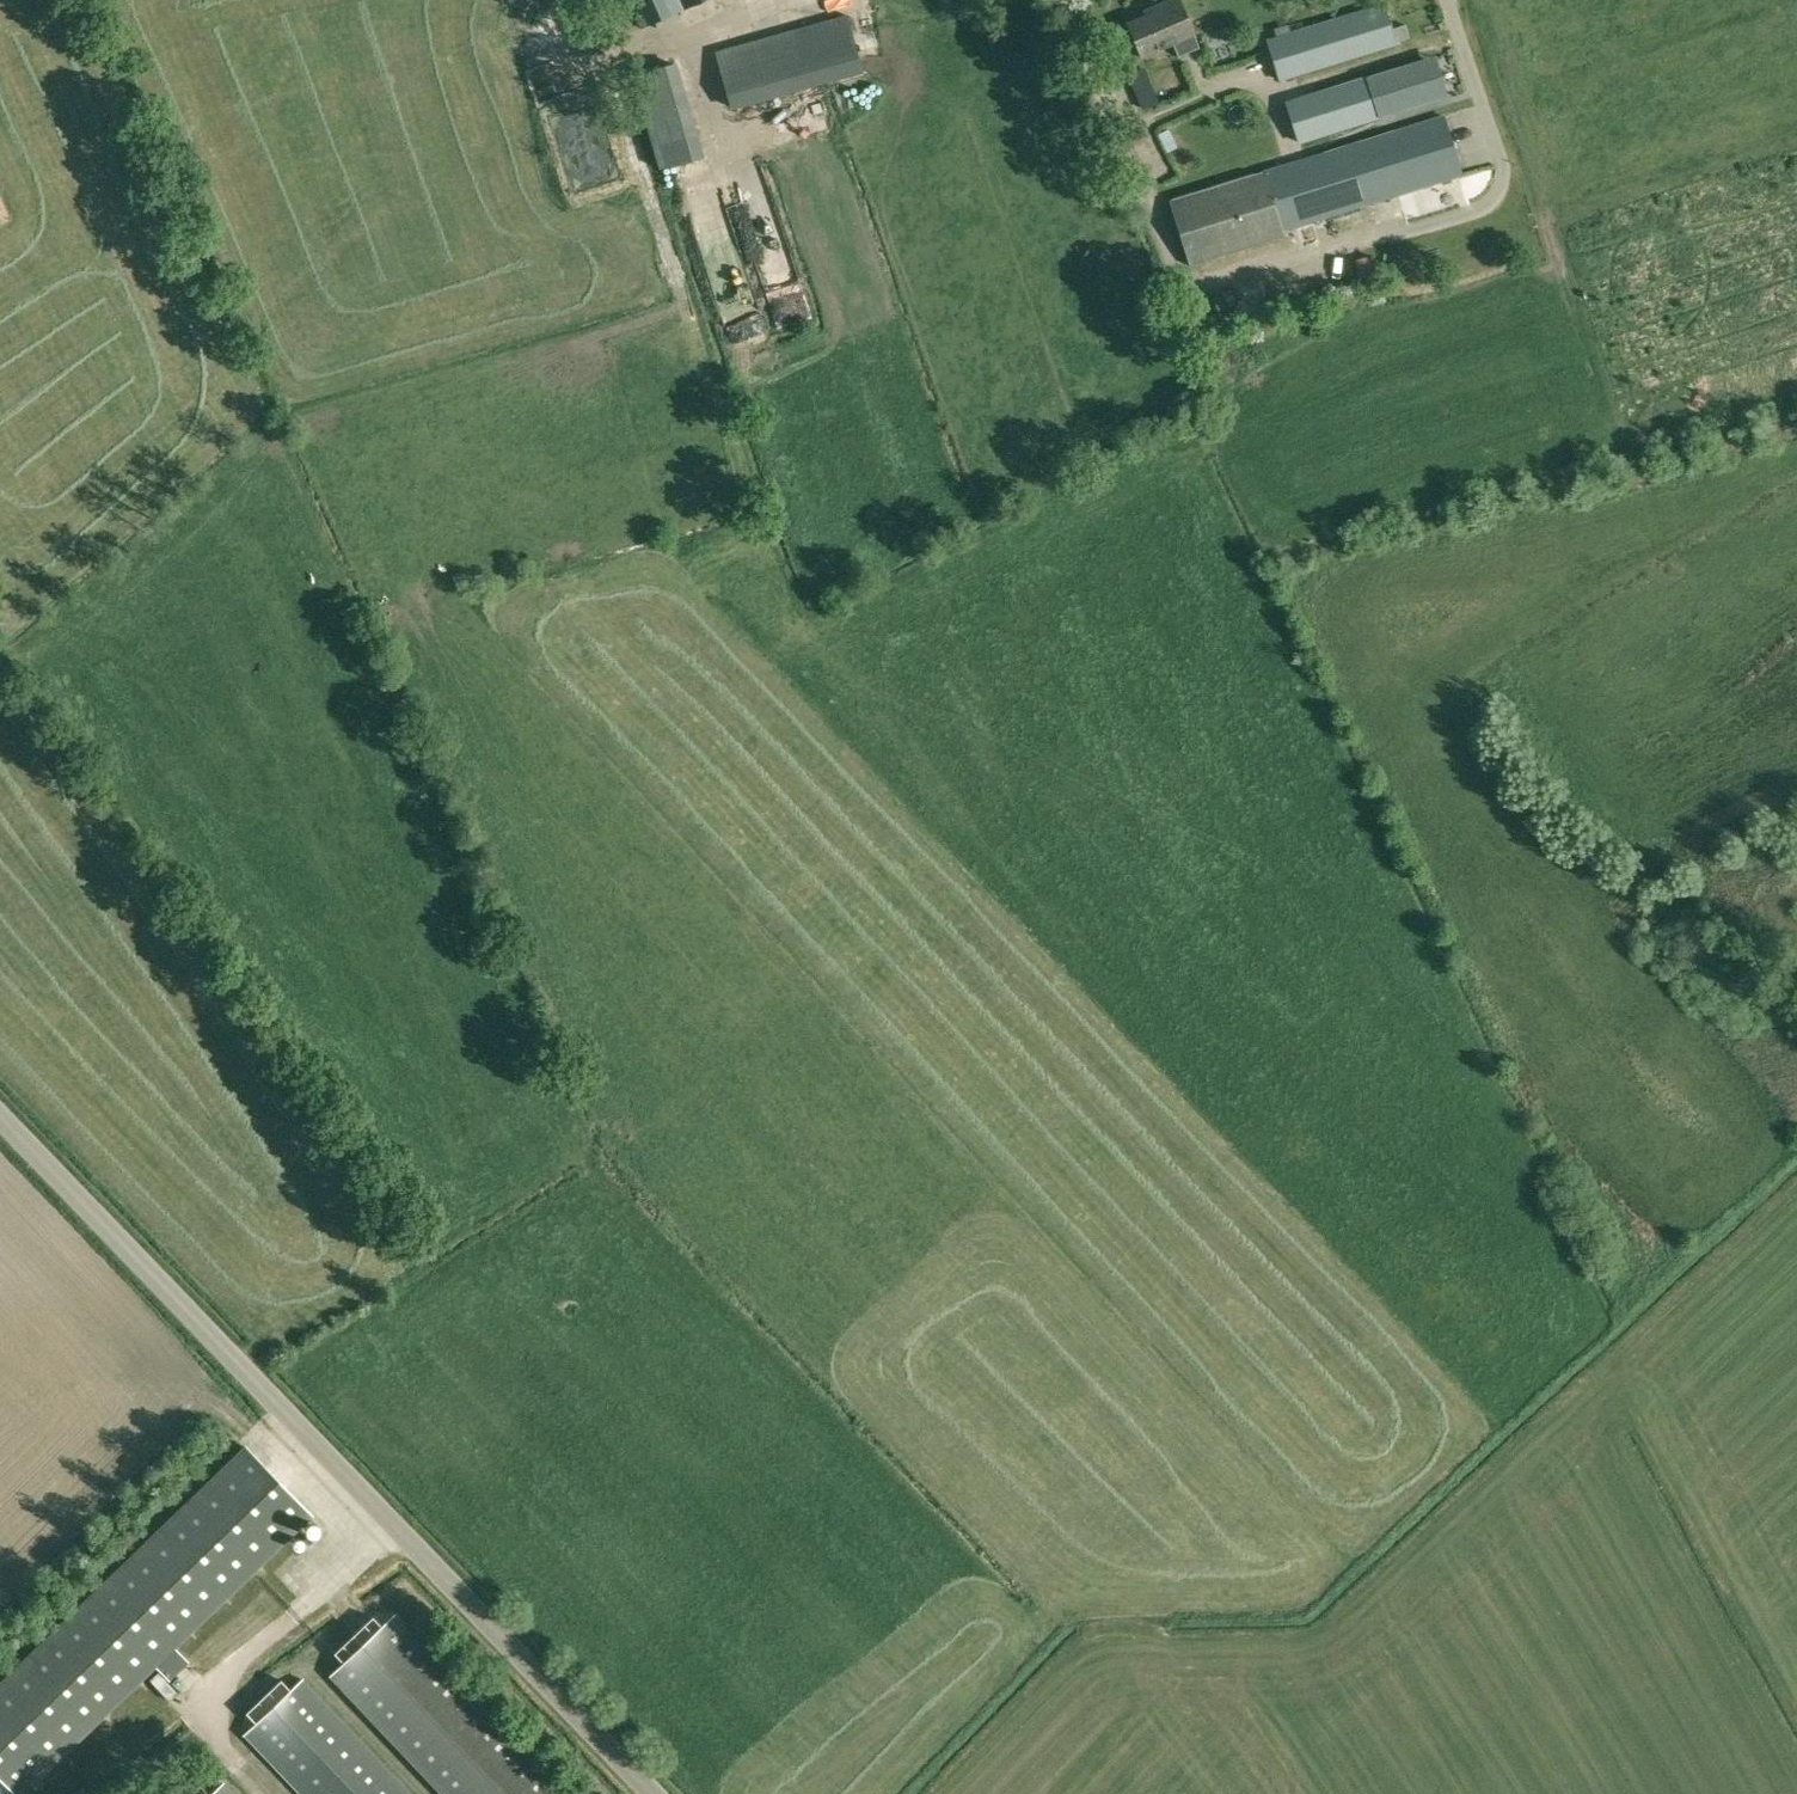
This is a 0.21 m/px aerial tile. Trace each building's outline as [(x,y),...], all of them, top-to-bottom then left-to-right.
[(703,0),(630,0),(641,27),(703,0)] [(1173,42),(1179,56),(1199,47),(1179,0),(1167,0),(1159,4),(1161,8),(1127,23),(1142,56),(1173,42)] [(1384,2),(1263,39),(1279,80),(1398,43),(1384,2)] [(717,51),(732,106),(862,71),(847,15),(717,51)] [(658,95),(686,90),(679,53),(650,58),(658,95)] [(1427,57),(1286,100),(1297,143),(1440,99),(1427,57)] [(1230,96),(1127,131),(1142,177),(1198,158),(1204,174),(1251,158),(1230,96)] [(688,99),(656,109),(676,173),(708,164),(688,99)] [(589,100),(549,113),(557,135),(572,130),(578,146),(563,151),(573,178),(611,166),(589,100)] [(1444,114),(1262,171),(1169,200),(1190,266),(1283,236),(1281,231),(1464,174),(1444,114)] [(681,179),(687,220),(701,218),(706,257),(716,255),(719,277),(738,275),(731,216),(712,219),(707,176),(681,179)] [(788,260),(772,264),(768,248),(751,252),(758,282),(792,275),(788,260)] [(759,295),(769,322),(806,309),(797,281),(759,295)] [(7,1784),(17,1793),(22,1793),(157,1665),(170,1679),(189,1661),(175,1647),(312,1515),(246,1446),(0,1683),(0,1791),(7,1784)] [(367,1618),(332,1651),(342,1662),(328,1676),(439,1793),(563,1793),(393,1614),(377,1629),(367,1618)] [(305,1677),(292,1689),(281,1678),(246,1712),(257,1723),(244,1735),(300,1793),(416,1793),(305,1677)] [(221,1783),(210,1793),(201,1784),(190,1793),(232,1793),(221,1783)]
